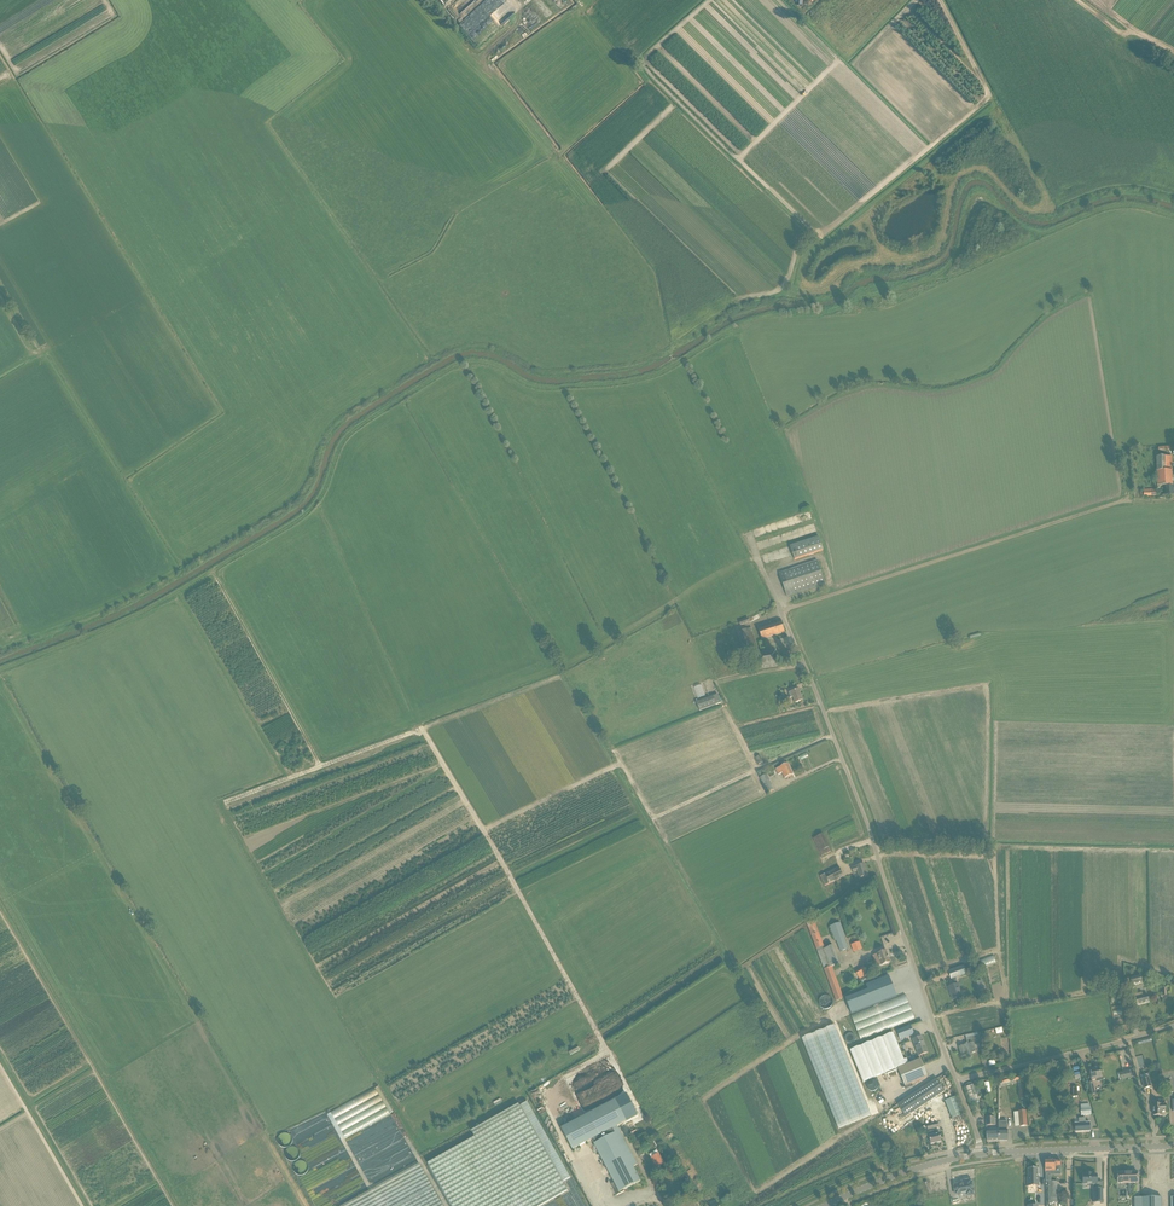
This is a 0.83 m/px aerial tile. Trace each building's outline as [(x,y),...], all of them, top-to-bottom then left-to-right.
[(465,1),(453,12),(459,18),(471,7),(465,1)] [(540,1),(534,7),(548,21),(554,14),(540,1)] [(1172,456),(1156,457),(1157,486),(1160,486),(1164,486),(1165,495),(1173,495),(1173,485),(1172,480),(1172,456)] [(818,536),(789,546),(794,560),(823,550),(818,536)] [(825,584),(823,578),(817,560),(779,573),(787,597),(825,584)] [(666,620),(669,628),(679,625),(676,617),(666,620)] [(762,639),(779,634),(785,632),(782,622),(775,624),(774,621),(758,626),(762,639)] [(737,632),(743,654),(756,650),(749,628),(737,632)] [(757,653),(760,668),(778,665),(776,650),(771,651),(771,648),(761,650),(761,652),(757,653)] [(786,665),(788,664),(794,662),(789,650),(784,653),(783,653),(784,656),(782,657),(786,665)] [(795,703),(797,702),(803,700),(799,689),(789,693),(791,698),(793,697),(795,703)] [(716,705),(713,696),(696,702),(700,711),(716,705)] [(785,779),(787,777),(793,775),(788,764),(782,766),(776,769),(779,775),(782,773),(785,779)] [(760,778),(767,793),(774,790),(767,775),(760,778)] [(831,851),(823,834),(813,838),(821,856),(831,851)] [(859,878),(862,877),(868,875),(864,864),(856,866),(856,867),(852,868),(854,874),(856,873),(855,872),(857,871),(859,878)] [(839,867),(820,876),(825,886),(844,876),(839,867)] [(830,943),(823,946),(814,921),(807,924),(825,971),(836,1001),(844,999),(832,968),(831,967),(839,964),(832,946),(830,943)] [(840,923),(829,927),(835,942),(836,941),(840,952),(848,949),(844,938),(846,937),(840,923)] [(853,952),(862,949),(859,941),(851,945),(853,952)] [(890,963),(886,951),(885,951),(877,954),(881,966),(890,963)] [(984,960),(985,967),(998,965),(997,957),(984,960)] [(957,999),(959,998),(962,997),(958,984),(957,984),(955,978),(966,974),(963,966),(954,969),(948,971),(951,979),(952,979),(954,985),(948,987),(953,1000),(955,999),(955,1000),(957,999)] [(855,972),(860,979),(868,974),(863,967),(855,972)] [(907,993),(914,991),(911,972),(904,974),(907,993)] [(899,994),(905,993),(902,975),(895,977),(899,994)] [(868,991),(845,999),(851,1014),(897,996),(889,976),(866,985),(868,991)] [(1142,983),(1140,976),(1130,978),(1131,986),(1142,983)] [(984,981),(978,984),(981,993),(987,991),(984,981)] [(1124,1001),(1122,993),(1110,995),(1112,1003),(1124,1001)] [(1149,1002),(1147,994),(1142,996),(1142,993),(1131,995),(1134,1006),(1149,1002)] [(854,1014),(862,1039),(917,1022),(909,997),(854,1014)] [(834,1025),(802,1038),(838,1128),(871,1115),(834,1025)] [(910,1026),(897,1031),(900,1040),(914,1035),(910,1026)] [(968,1044),(959,1047),(962,1057),(967,1055),(967,1057),(969,1059),(972,1058),(972,1056),(971,1053),(981,1050),(978,1041),(982,1039),(980,1032),(977,1033),(971,1035),(965,1036),(968,1044)] [(893,1033),(850,1050),(863,1082),(906,1064),(893,1033)] [(918,1056),(922,1055),(928,1052),(922,1037),(912,1041),(918,1056)] [(927,1077),(920,1059),(898,1068),(905,1086),(927,1077)] [(1075,1069),(1077,1081),(1084,1079),(1082,1068),(1075,1069)] [(1102,1081),(1101,1078),(1100,1074),(1099,1068),(1089,1070),(1091,1076),(1092,1080),(1096,1079),(1096,1082),(1102,1081)] [(1134,1069),(1120,1073),(1121,1080),(1136,1077),(1134,1069)] [(1151,1087),(1149,1078),(1148,1074),(1141,1076),(1143,1083),(1144,1089),(1151,1087)] [(906,1117),(939,1095),(944,1092),(936,1079),(931,1083),(898,1105),(906,1117)] [(343,1134),(372,1121),(372,1120),(376,1118),(378,1122),(391,1116),(378,1090),(333,1111),(343,1134)] [(626,1094),(561,1128),(573,1150),(592,1140),(616,1187),(614,1189),(617,1195),(624,1191),(624,1190),(640,1181),(633,1167),(637,1165),(618,1127),(637,1116),(626,1094)] [(951,1119),(963,1114),(956,1096),(956,1097),(945,1101),(951,1119)] [(1165,1112),(1165,1100),(1158,1101),(1158,1105),(1153,1105),(1153,1116),(1162,1116),(1162,1112),(1165,1112)] [(428,1164),(452,1205),(540,1205),(567,1190),(518,1104),(471,1131),(475,1137),(428,1164)] [(1090,1107),(1089,1107),(1089,1104),(1081,1105),(1081,1115),(1091,1115),(1090,1107)] [(1027,1126),(1026,1111),(1018,1112),(1020,1127),(1027,1126)] [(1090,1128),(1090,1125),(1090,1123),(1085,1123),(1085,1119),(1079,1119),(1080,1124),(1075,1124),(1075,1132),(1090,1131),(1090,1129),(1090,1128)] [(999,1131),(999,1141),(1007,1141),(1007,1122),(999,1122),(999,1128),(999,1131)] [(998,1128),(986,1129),(987,1141),(999,1141),(999,1131),(999,1128),(998,1128)] [(941,1142),(940,1136),(939,1134),(938,1130),(928,1132),(929,1136),(930,1138),(931,1144),(941,1142)] [(654,1136),(646,1141),(651,1150),(659,1145),(654,1136)] [(657,1168),(662,1165),(665,1164),(657,1150),(654,1152),(649,1155),(657,1168)] [(432,1187),(419,1163),(340,1205),(443,1205),(432,1187)] [(1029,1178),(1027,1178),(1028,1187),(1039,1187),(1039,1178),(1038,1178),(1038,1169),(1028,1169),(1029,1178)] [(1058,1180),(1072,1180),(1072,1171),(1063,1171),(1063,1172),(1058,1172),(1058,1180)] [(1117,1172),(1118,1178),(1118,1184),(1137,1183),(1137,1178),(1137,1172),(1137,1173),(1124,1173),(1124,1172),(1117,1172)] [(1097,1175),(1092,1175),(1092,1174),(1085,1174),(1085,1175),(1083,1175),(1083,1184),(1093,1184),(1093,1188),(1097,1188),(1096,1184),(1097,1184),(1097,1175)] [(966,1197),(974,1196),(972,1182),(971,1183),(970,1180),(966,1181),(966,1183),(954,1185),(956,1196),(966,1195),(966,1197)] [(1048,1204),(1057,1203),(1057,1181),(1048,1182),(1048,1204)] [(76,1197),(77,1193),(76,1194),(73,1194),(70,1189),(70,1188),(65,1187),(65,1189),(61,1191),(61,1193),(60,1201),(62,1201),(61,1205),(82,1205),(76,1197)] [(1093,1188),(1086,1188),(1086,1203),(1097,1203),(1097,1188),(1093,1188)] [(1161,1197),(1137,1198),(1134,1198),(1134,1205),(1161,1205),(1161,1197)]
